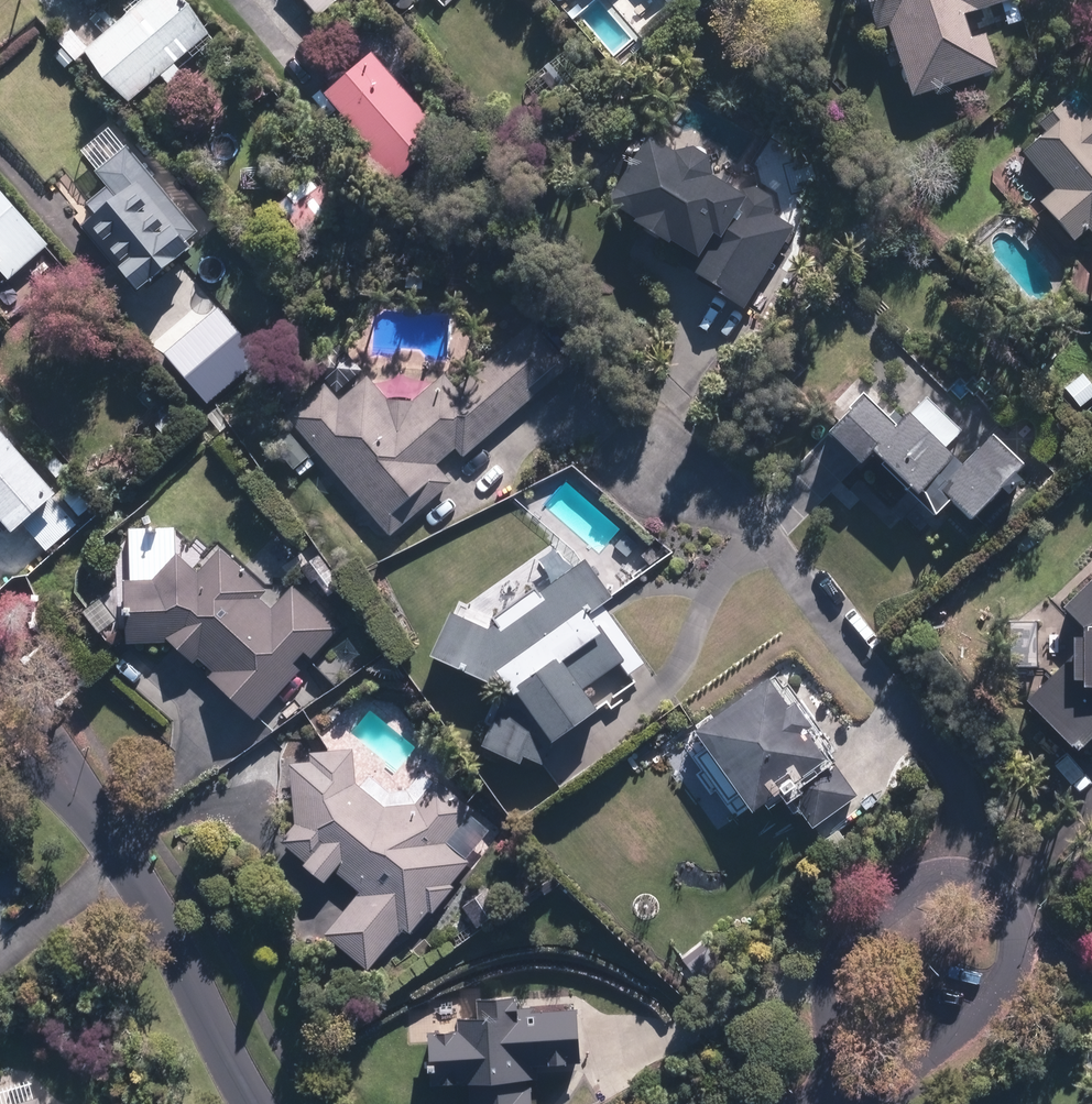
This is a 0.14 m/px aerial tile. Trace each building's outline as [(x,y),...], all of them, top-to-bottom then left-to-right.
[(176,65),(212,32),(184,0),(140,0),(84,50),(132,104),(163,76),(171,85),(184,73),(176,65)] [(319,18),(339,0),(303,0),(319,18)] [(566,18),(596,52),(618,32),(590,0),(586,0),(566,18)] [(888,21),(911,98),(998,71),(986,34),(972,38),(963,10),(997,0),(866,0),(874,26),(888,21)] [(359,39),(314,80),(372,144),(352,163),(381,194),(446,135),(359,39)] [(1071,95),(1013,147),(1052,191),(1039,203),(1076,244),(1088,233),(1091,238),(1091,120),(1071,95)] [(741,315),(791,226),(772,216),(772,215),(773,214),(773,212),(773,211),(773,209),(773,208),(773,206),(773,205),(773,203),(772,202),(772,201),(771,199),(770,198),(770,197),(769,196),(768,195),(767,194),(766,193),(764,192),(763,191),(762,191),(761,190),(759,190),(758,189),(756,189),(755,189),(754,189),(752,189),(751,189),(749,189),(748,190),(746,190),(745,190),(744,191),(743,192),(714,175),(714,174),(713,173),(713,171),(713,170),(713,168),(712,167),(712,166),(711,164),(711,163),(710,162),(709,161),(708,160),(707,159),(706,158),(705,157),(704,156),(703,155),(702,154),(701,153),(699,153),(698,152),(697,152),(695,151),(694,151),(693,151),(691,151),(690,150),(688,150),(687,151),(686,151),(684,151),(683,151),(681,152),(680,152),(679,153),(643,133),(604,203),(704,259),(695,275),(721,290),(715,301),(741,315)] [(114,178),(85,203),(94,214),(78,228),(138,295),(204,236),(136,158),(114,178)] [(0,185),(0,264),(1,264),(13,277),(51,243),(0,185)] [(191,315),(202,306),(173,272),(125,313),(170,366),(207,334),(191,315)] [(467,457),(564,367),(527,327),(457,394),(456,394),(453,392),(449,390),(445,388),(442,386),(438,385),(435,384),(431,382),(427,381),(423,380),(419,380),(415,379),(412,378),(408,378),(404,378),(400,378),(396,378),(392,378),(388,378),(384,378),(380,379),(376,380),(372,381),(343,349),(319,371),(327,379),(284,419),(292,427),(318,455),(393,536),(450,484),(433,465),(455,444),(467,457)] [(869,394),(829,433),(860,464),(871,454),(935,519),(953,501),(975,524),(1035,465),(998,427),(959,466),(903,409),(893,419),(869,394)] [(318,455),(292,427),(268,448),(295,476),(318,455)] [(11,533),(22,523),(52,557),(85,528),(0,430),(0,521),(11,533)] [(453,605),(429,658),(504,690),(483,749),(543,771),(554,741),(637,684),(588,613),(612,597),(586,560),(572,570),(556,547),(533,563),(549,586),(497,622),(453,605)] [(255,721),(344,627),(301,582),(277,605),(224,549),(198,573),(182,556),(156,580),(125,581),(126,645),(173,643),(255,721)] [(1063,606),(1084,626),(1084,635),(1071,635),(1071,657),(1026,698),(1073,748),(1091,730),(1091,579),(1063,606)] [(857,800),(776,676),(690,731),(743,814),(786,786),(814,828),(857,800)] [(503,821),(441,771),(439,773),(437,776),(436,780),(434,783),(432,786),(429,789),(426,791),(424,793),(421,796),(417,797),(414,799),(410,800),(407,801),(403,801),(399,802),(396,801),(392,801),(388,800),(385,799),(381,797),(378,796),(375,794),(372,791),(369,789),(367,786),(365,783),(363,780),(361,777),(360,773),(359,770),(358,766),(358,762),(358,758),(358,755),(358,751),(359,747),(310,748),(311,762),(298,763),(298,817),(282,837),(309,858),(303,864),(329,885),(337,875),(363,896),(328,939),(368,971),(401,929),(409,936),(503,821)] [(480,998),(480,1013),(459,1013),(459,1027),(430,1028),(432,1086),(473,1085),(473,1103),(537,1103),(537,1070),(580,1069),(578,1007),(525,1008),(525,997),(480,998)]
